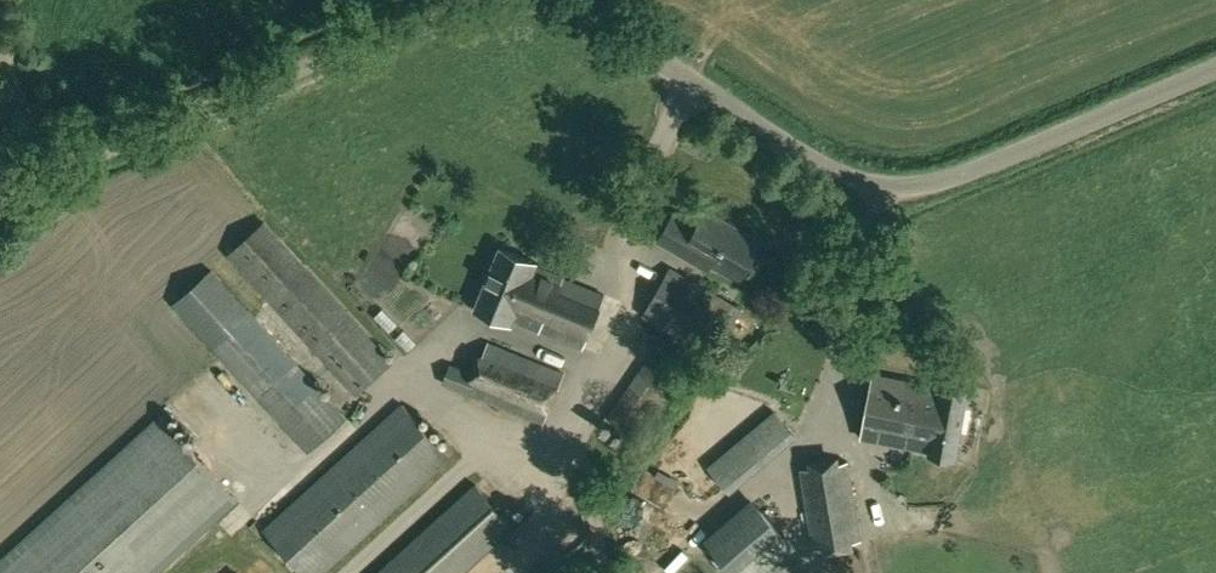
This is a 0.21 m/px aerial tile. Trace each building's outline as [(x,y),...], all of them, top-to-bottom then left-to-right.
[(738,278),(760,240),(706,210),(697,226),(689,222),(685,228),(670,219),(659,239),(710,268),(712,263),(738,278)] [(357,392),(392,360),(264,220),(229,252),(357,392)] [(581,347),(603,294),(534,265),(536,261),(499,246),(473,308),(512,324),(514,319),(581,347)] [(714,355),(743,308),(670,266),(642,314),(714,355)] [(251,312),(211,269),(174,303),(214,346),(251,312)] [(345,416),(251,312),(214,346),(308,450),(345,416)] [(478,350),(472,367),(470,373),(448,364),(441,384),(451,387),(544,424),(565,373),(488,340),(483,352),(478,350)] [(955,457),(968,390),(942,385),(942,387),(873,373),(861,436),(929,449),(929,452),(955,457)] [(450,455),(403,403),(264,529),(304,572),(319,572),(450,455)] [(732,490),(796,437),(776,415),(712,468),(732,490)] [(237,498),(162,416),(0,563),(0,572),(155,572),(237,498)] [(813,549),(862,541),(849,461),(799,469),(813,549)] [(513,524),(475,483),(376,572),(459,572),(513,524)] [(784,532),(752,494),(709,536),(735,572),(778,572),(802,553),(784,532)]
